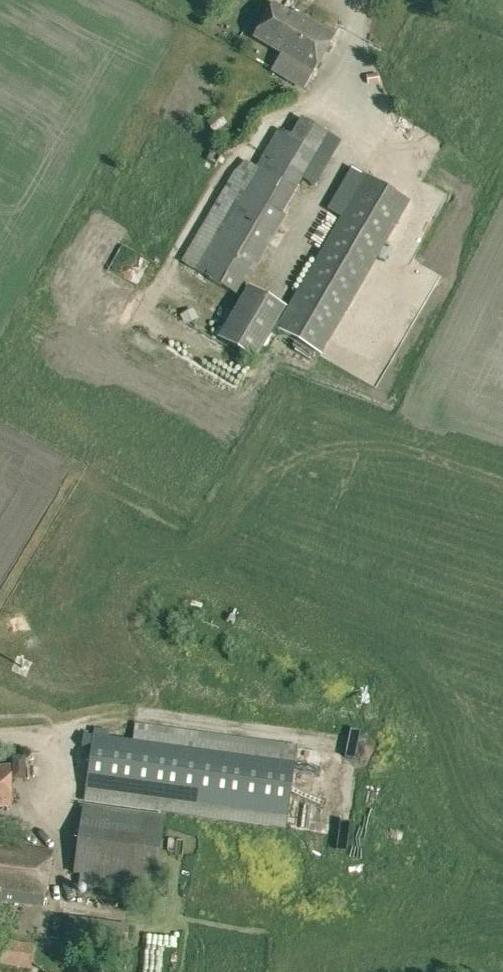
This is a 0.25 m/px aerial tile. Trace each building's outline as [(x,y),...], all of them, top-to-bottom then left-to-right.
[(311,75),(334,35),(303,17),(293,11),(291,14),(274,4),(254,38),(281,54),(280,57),(311,75)] [(195,270),(238,296),(286,216),(282,213),(296,191),(295,190),(319,151),(322,153),(332,135),(301,117),(290,135),(279,128),(265,151),(241,191),(242,191),(195,270)] [(207,123),(213,133),(223,127),(216,117),(207,123)] [(410,153),(406,165),(422,171),(426,159),(410,153)] [(408,200),(364,175),(274,329),(318,354),(408,200)] [(216,339),(255,361),(285,308),(247,285),(216,339)] [(93,727),(92,733),(108,736),(109,729),(93,727)] [(84,788),(288,816),(295,761),(108,736),(92,733),(84,788)] [(16,762),(17,777),(32,776),(31,761),(16,762)] [(13,806),(11,765),(0,765),(0,807),(13,806)] [(78,885),(154,895),(165,814),(83,803),(77,839),(72,873),(80,874),(78,885)] [(330,813),(318,813),(318,827),(330,827),(330,813)] [(42,906),(50,851),(2,844),(2,840),(0,839),(0,900),(42,906)] [(70,903),(70,889),(57,889),(56,903),(70,903)] [(65,941),(126,949),(129,924),(68,916),(65,941)] [(30,969),(35,944),(0,938),(0,963),(30,969)]
